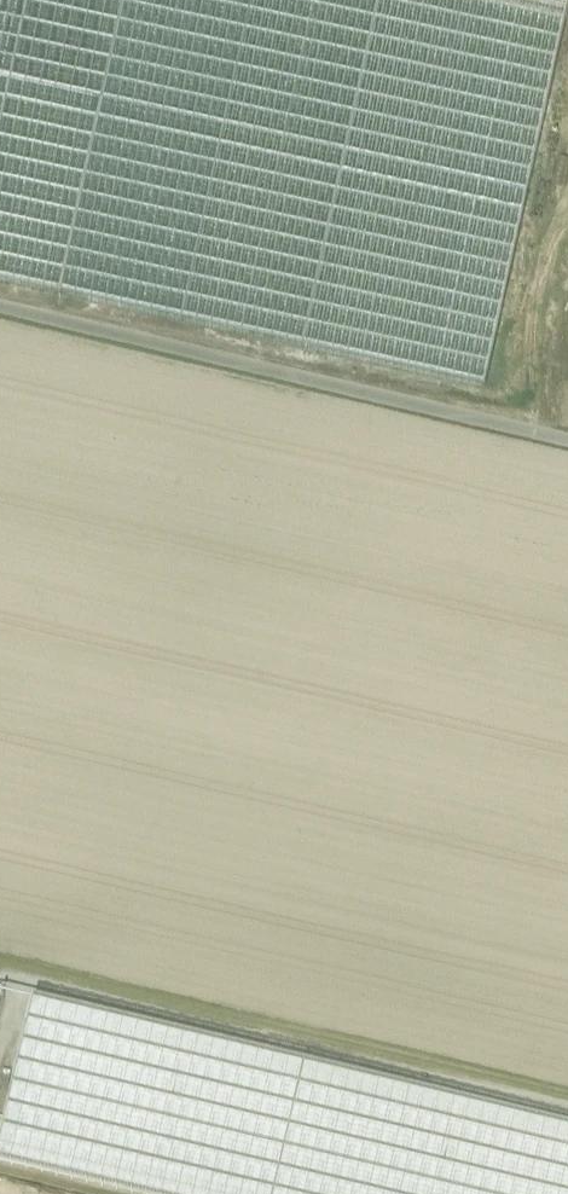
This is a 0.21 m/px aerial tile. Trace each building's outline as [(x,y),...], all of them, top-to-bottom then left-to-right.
[(303,350),(380,0),(0,0),(0,284),(303,350)] [(543,0),(380,0),(303,350),(484,390),(567,9),(567,5),(543,0)] [(34,1001),(0,1144),(0,1162),(137,1193),(567,1193),(567,1125),(34,1001)]
